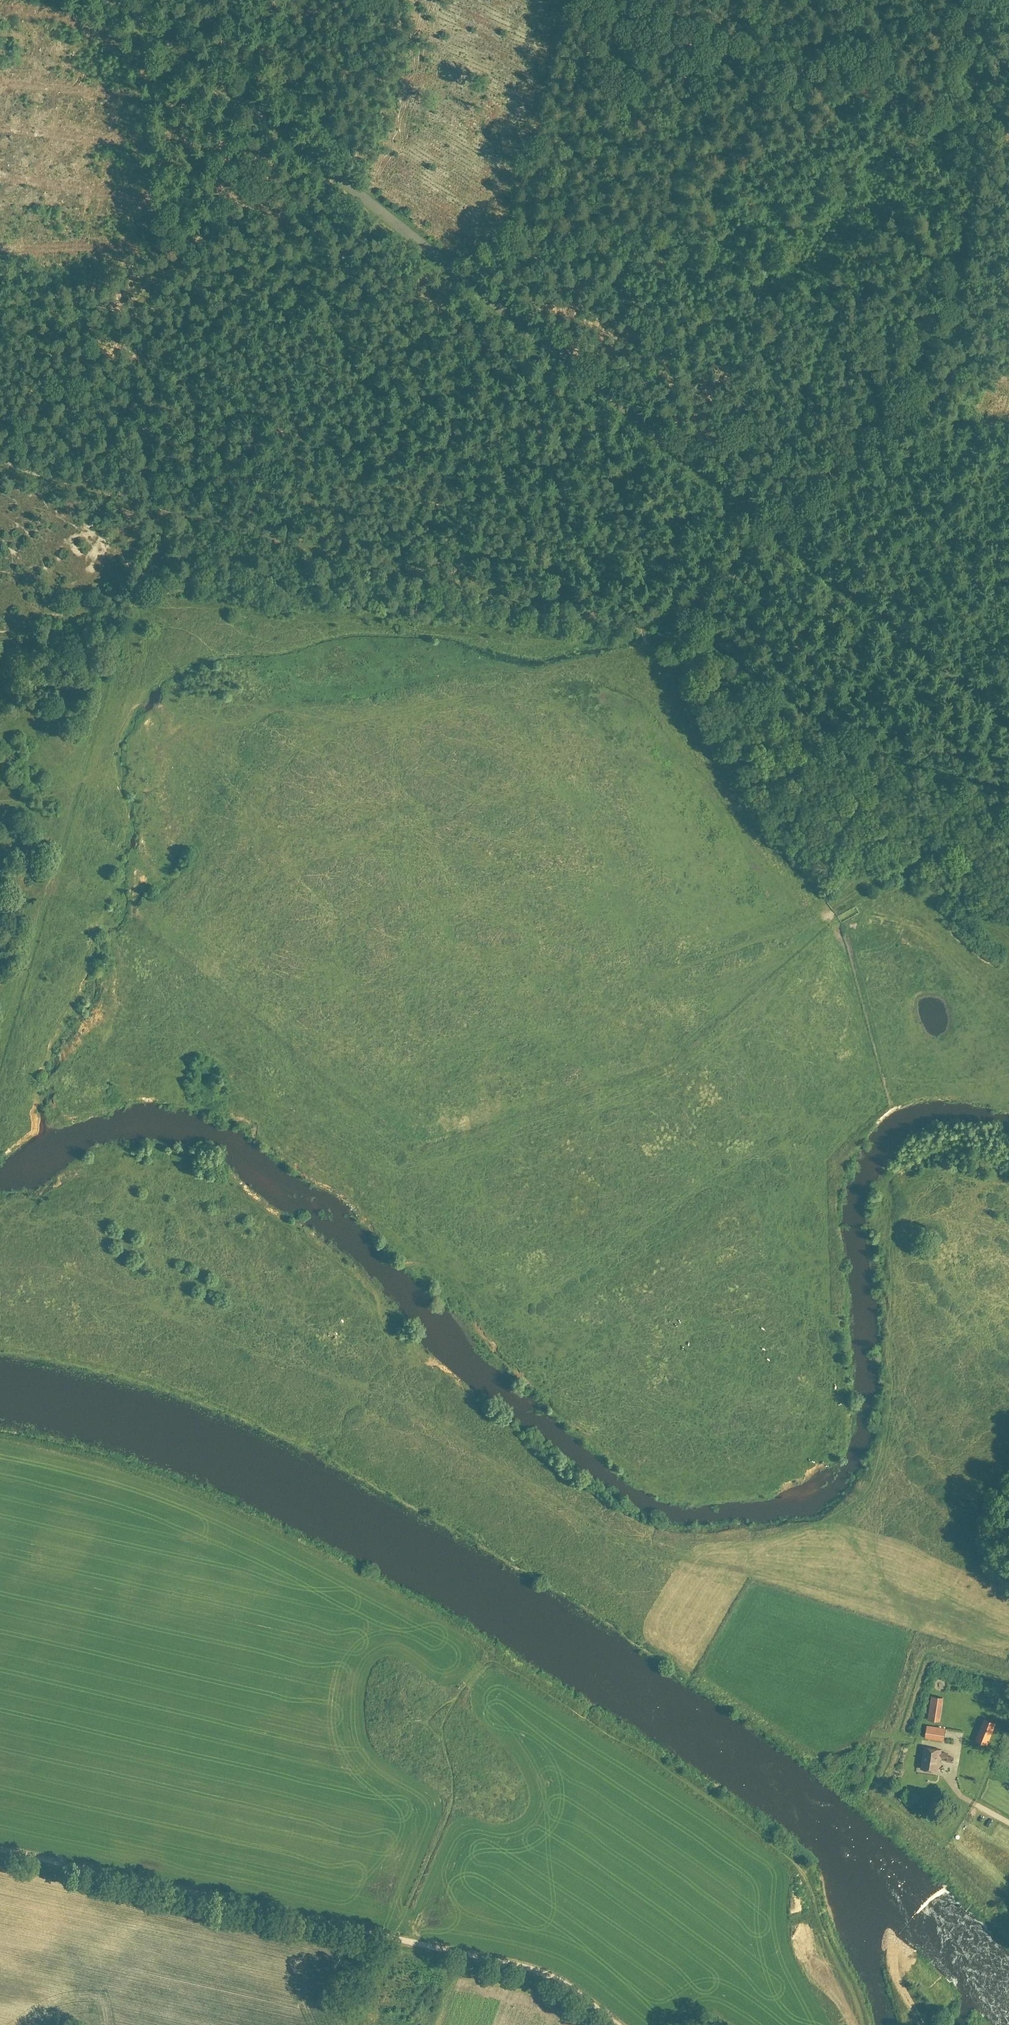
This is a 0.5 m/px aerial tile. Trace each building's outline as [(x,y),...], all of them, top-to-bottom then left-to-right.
[(940,1693),(929,1694),(930,1716),(941,1716),(940,1693)] [(975,1740),(985,1745),(994,1722),(984,1718),(975,1740)] [(927,1726),(926,1738),(944,1741),(946,1729),(927,1726)] [(940,1758),(947,1759),(947,1762),(953,1763),(954,1758),(948,1757),(948,1753),(941,1752),(942,1750),(924,1747),(921,1769),(938,1772),(940,1758)]
